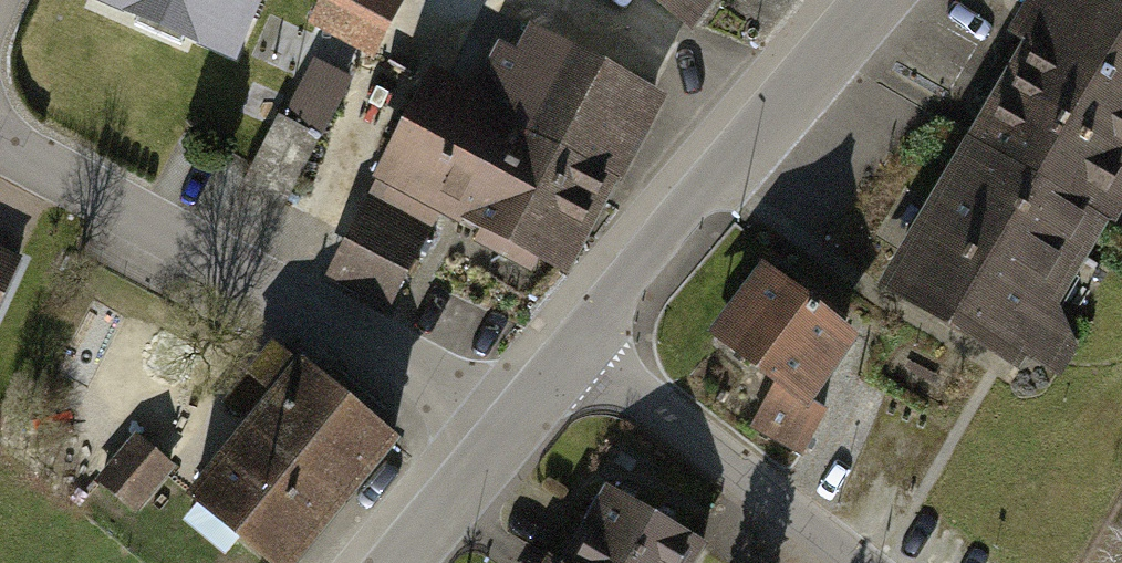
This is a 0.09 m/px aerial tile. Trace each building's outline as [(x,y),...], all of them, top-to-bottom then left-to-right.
[(236,60),(262,0),(95,0),(236,60)] [(315,24),(371,53),(398,0),(328,0),(315,24)] [(691,33),(718,0),(650,0),(691,33)] [(1021,43),(1121,103),(1121,0),(1047,0),(1021,43)] [(494,38),(467,91),(618,172),(666,93),(528,22),(514,49),(494,38)] [(1021,43),(961,145),(1113,234),(1121,218),(1121,103),(1021,43)] [(312,61),(285,116),(323,134),(350,80),(312,61)] [(434,73),(367,200),(433,235),(446,212),(562,275),(618,172),(467,91),(434,73)] [(279,112),(243,182),(294,208),(330,138),(323,134),(285,116),(279,112)] [(1113,234),(961,145),(884,278),(1035,365),(1113,234)] [(367,200),(331,267),(398,302),(433,235),(367,200)] [(0,253),(0,291),(15,260),(0,253)] [(854,336),(767,268),(720,336),(779,386),(756,428),(798,453),(819,416),(802,408),(854,336)] [(190,493),(276,562),(288,562),(389,441),(269,343),(238,381),(265,403),(190,493)] [(141,444),(106,485),(137,511),(172,470),(141,444)] [(561,558),(569,562),(687,562),(701,541),(605,484),(561,558)]
